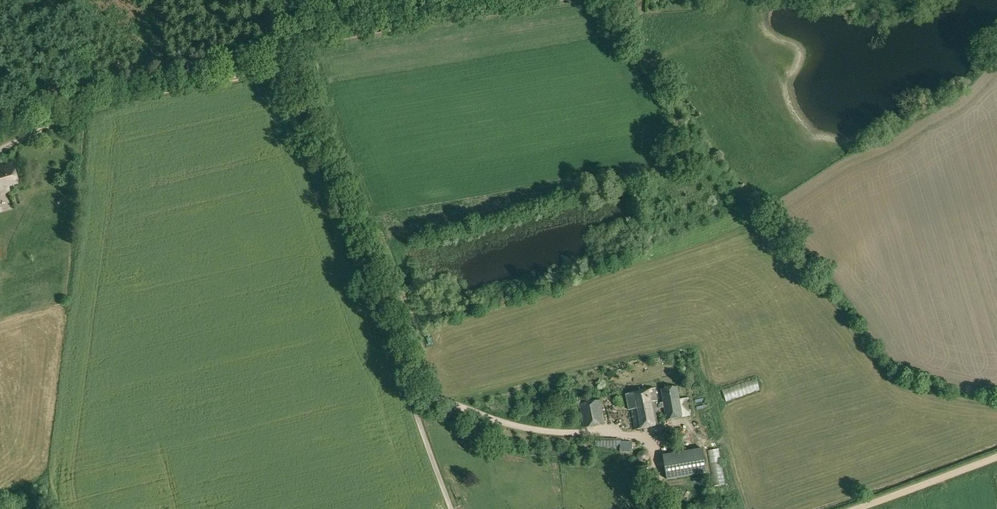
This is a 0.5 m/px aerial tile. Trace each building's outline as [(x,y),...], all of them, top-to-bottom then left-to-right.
[(276,49),(270,52),(273,60),(279,58),(276,49)] [(0,166),(0,195),(9,193),(7,187),(18,184),(13,168),(3,171),(2,166),(0,166)] [(56,201),(59,205),(65,200),(62,196),(56,201)] [(664,407),(667,420),(683,417),(692,416),(689,397),(679,399),(677,387),(662,390),(664,403),(658,404),(655,389),(626,394),(629,410),(631,410),(635,429),(662,424),(659,408),(664,407)] [(725,396),(727,404),(738,401),(736,393),(725,396)] [(613,399),(615,406),(623,404),(621,397),(613,399)] [(600,400),(579,405),(584,427),(605,423),(600,400)] [(620,449),(620,442),(621,439),(593,438),(592,449),(620,449)] [(632,452),(632,442),(620,442),(620,449),(620,452),(632,452)] [(703,449),(664,455),(668,479),(707,472),(703,449)]
